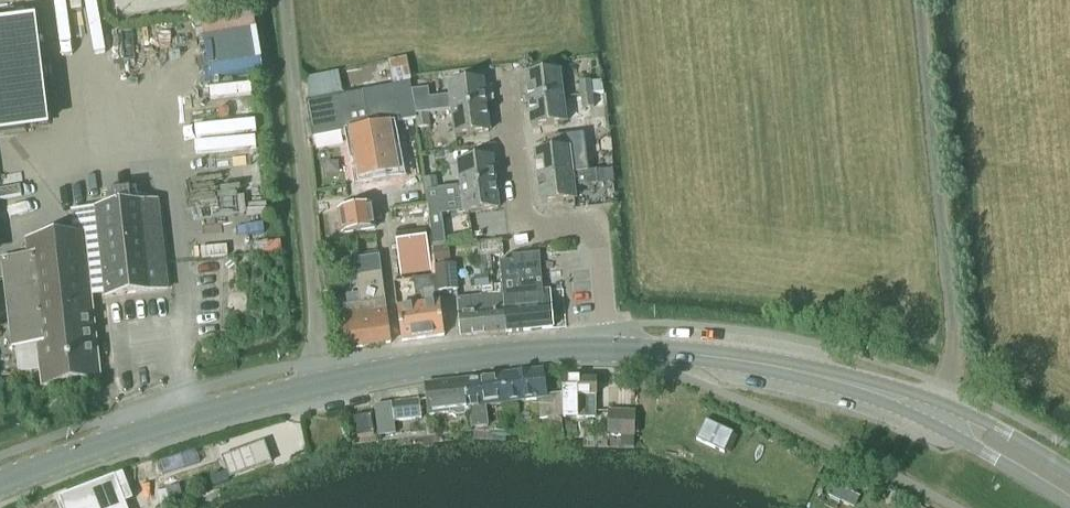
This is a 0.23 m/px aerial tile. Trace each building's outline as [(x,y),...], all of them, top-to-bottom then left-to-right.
[(26,134),(13,23),(0,25),(0,137),(26,134)] [(393,87),(362,93),(377,178),(399,174),(390,124),(416,120),(416,119),(416,116),(413,103),(410,84),(411,81),(406,58),(387,62),(393,87)] [(528,103),(562,98),(559,73),(525,77),(528,103)] [(338,74),(306,80),(310,103),(342,97),(338,74)] [(580,97),(592,95),(603,93),(601,80),(597,81),(590,82),(578,83),(580,97)] [(451,112),(486,108),(483,82),(448,86),(451,112)] [(311,103),(306,104),(312,139),(342,134),(349,132),(358,182),(377,178),(362,93),(342,97),(311,103)] [(607,117),(604,93),(603,93),(592,95),(580,97),(582,110),(594,108),(595,119),(576,121),(578,137),(604,134),(607,134),(605,118),(607,117)] [(531,128),(565,124),(562,98),(528,103),(531,128)] [(427,114),(426,101),(413,103),(416,116),(427,114)] [(454,138),(489,134),(486,108),(451,112),(454,138)] [(416,120),(417,129),(429,127),(427,114),(416,116),(416,119),(416,120)] [(537,180),(572,175),(569,150),(534,154),(537,180)] [(460,189),(495,185),(492,159),(457,163),(460,187),(460,189)] [(601,172),(590,173),(591,186),(609,184),(613,184),(611,171),(608,171),(601,172)] [(572,175),(537,180),(540,205),(575,201),(574,189),(591,186),(590,173),(572,175)] [(435,177),(423,178),(425,193),(437,191),(437,190),(435,177)] [(437,191),(425,193),(429,219),(432,247),(444,246),(440,217),(439,203),(462,200),(463,214),(497,210),(498,210),(495,185),(460,189),(460,187),(437,190),(437,191)] [(109,209),(96,210),(106,298),(167,291),(157,203),(131,206),(130,194),(108,196),(109,209)] [(375,230),(371,207),(339,212),(342,235),(375,230)] [(29,259),(7,262),(19,370),(42,368),(45,387),(98,381),(82,236),(27,242),(29,259)] [(400,277),(431,273),(426,238),(395,242),(400,277)] [(497,242),(476,244),(479,271),(479,272),(485,272),(487,289),(480,289),(481,297),(479,297),(483,336),(505,334),(501,286),(489,287),(488,276),(492,276),(490,258),(503,256),(502,241),(497,242)] [(447,247),(433,249),(435,263),(449,261),(447,247)] [(542,292),(538,254),(512,256),(512,261),(499,262),(502,286),(501,286),(505,334),(552,329),(549,292),(542,292)] [(361,306),(340,309),(346,350),(391,344),(379,258),(354,261),(361,306)] [(455,265),(451,266),(435,267),(436,277),(438,294),(457,292),(455,273),(455,265)] [(475,290),(480,289),(487,289),(485,272),(479,272),(480,277),(473,278),(475,290)] [(412,280),(416,306),(397,309),(402,343),(444,337),(438,294),(436,277),(412,280)] [(226,291),(225,313),(246,314),(247,292),(226,291)] [(460,338),(483,336),(479,297),(456,300),(460,338)] [(502,376),(499,376),(502,406),(537,401),(540,421),(548,420),(550,433),(563,433),(560,417),(562,417),(562,394),(545,396),(545,394),(550,391),(549,378),(543,376),(542,372),(542,371),(532,372),(530,372),(526,373),(502,376)] [(499,376),(465,381),(469,413),(470,413),(472,429),(487,427),(485,408),(502,406),(499,376)] [(465,381),(425,386),(428,415),(449,413),(456,418),(464,417),(466,414),(469,413),(465,381)] [(596,419),(595,398),(597,398),(597,381),(562,381),(562,390),(563,418),(577,418),(577,419),(596,419)] [(378,438),(395,435),(396,435),(395,423),(422,420),(419,401),(391,404),(374,406),(378,438)] [(633,437),(634,414),(609,412),(608,436),(633,437)] [(357,438),(374,435),(370,416),(353,419),(357,438)] [(264,443),(232,455),(240,476),(272,464),(264,443)] [(213,488),(229,483),(226,473),(210,478),(213,488)] [(56,497),(59,507),(114,507),(113,506),(123,503),(113,477),(56,497)]
